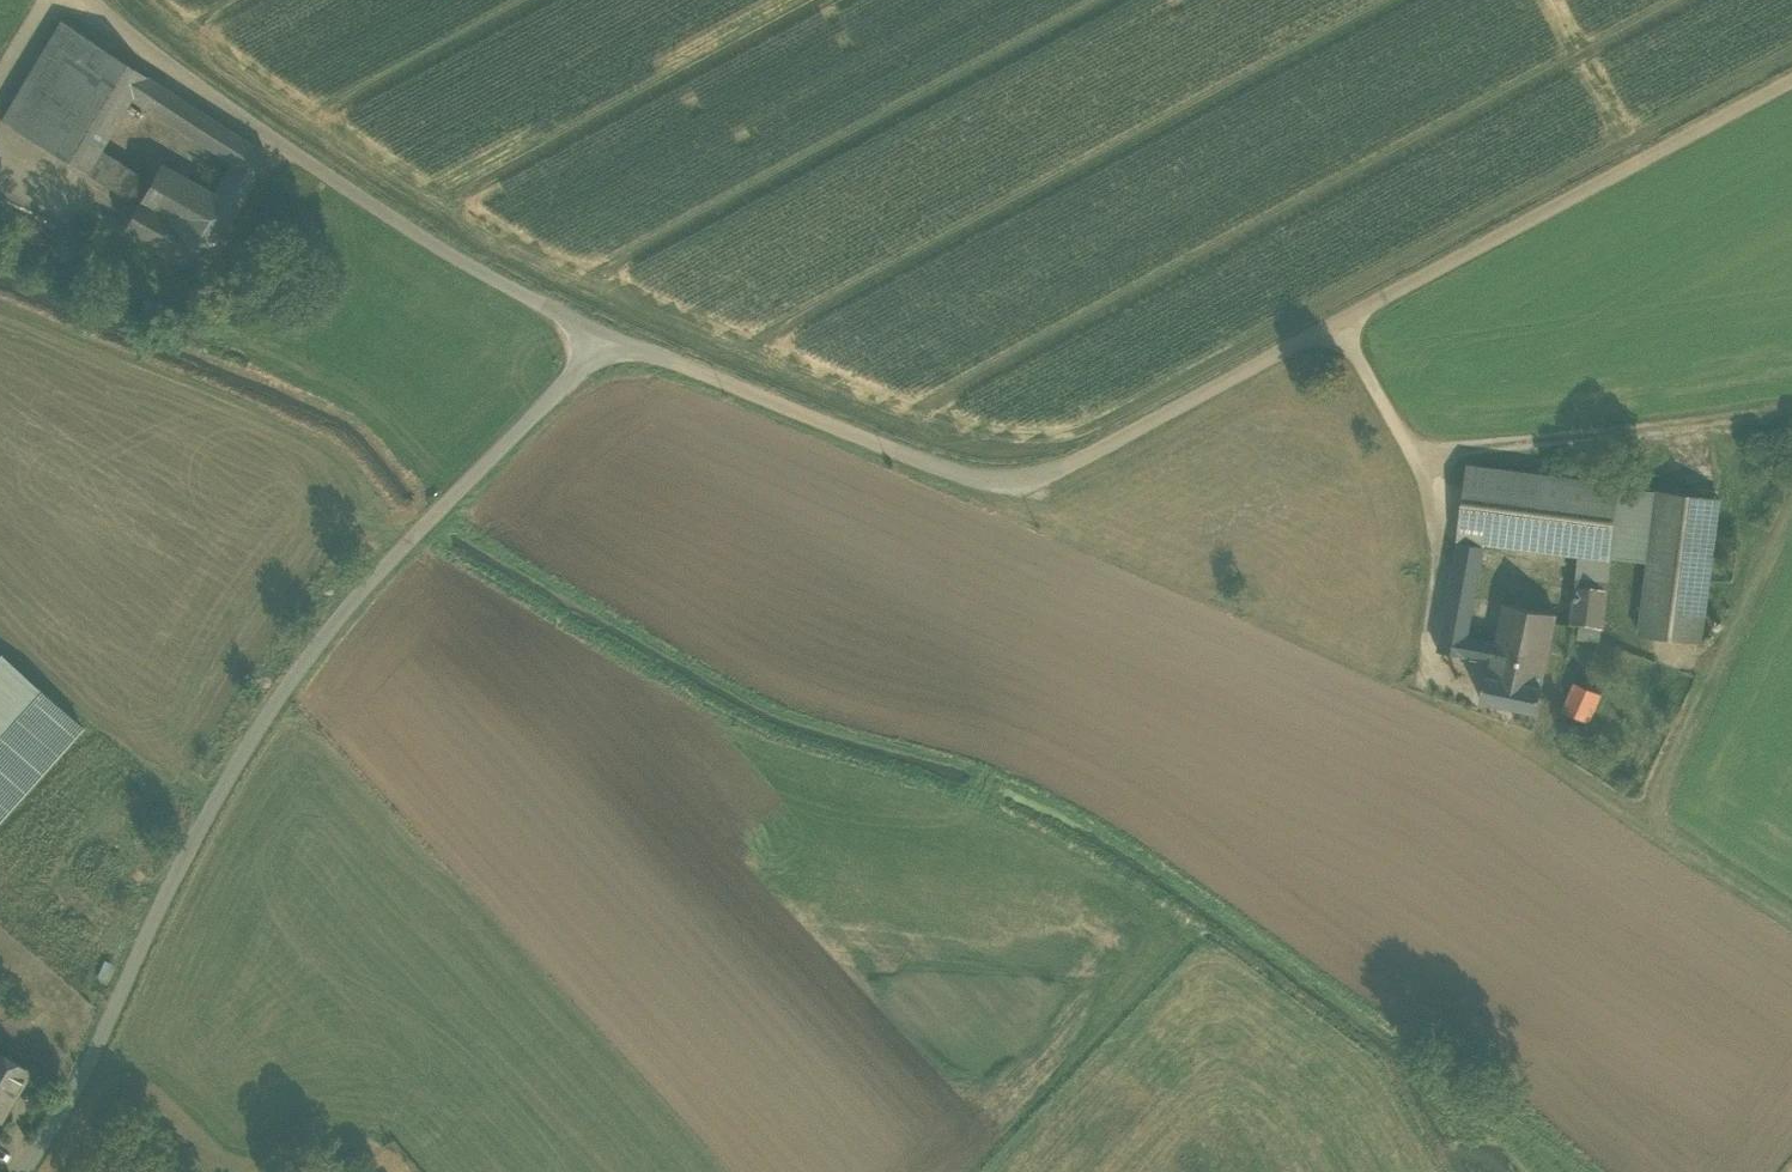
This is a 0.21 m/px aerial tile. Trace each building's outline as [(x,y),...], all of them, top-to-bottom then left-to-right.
[(61,21),(1,121),(25,136),(70,61),(85,36),(61,21)] [(106,50),(85,36),(70,61),(91,75),(106,50)] [(91,75),(47,149),(87,174),(101,150),(132,98),(145,75),(106,50),(91,75)] [(91,75),(70,61),(25,136),(47,149),(91,75)] [(162,86),(145,75),(132,98),(148,109),(163,86),(162,86)] [(180,97),(163,86),(148,109),(165,120),(180,97)] [(249,142),(181,99),(181,98),(180,97),(165,120),(236,166),(249,142)] [(151,182),(138,204),(215,247),(267,155),(249,142),(236,166),(218,196),(161,164),(151,182)] [(151,182),(101,150),(87,174),(137,205),(138,204),(151,182)] [(138,204),(137,205),(125,228),(202,271),(215,247),(138,204)] [(1469,467),(1459,541),(1484,547),(1485,541),(1580,554),(1608,558),(1608,557),(1618,486),(1469,467)] [(1611,557),(1649,562),(1659,491),(1618,486),(1608,557),(1611,557)] [(1720,500),(1659,491),(1649,562),(1640,634),(1702,643),(1720,500)] [(1458,541),(1455,561),(1481,566),(1484,547),(1459,541),(1458,541)] [(1576,586),(1607,590),(1611,557),(1608,557),(1608,558),(1580,554),(1576,586)] [(1468,637),(1481,566),(1455,561),(1438,651),(1492,661),(1495,642),(1468,637)] [(1580,625),(1602,629),(1607,590),(1576,586),(1571,624),(1580,625)] [(1504,603),(1495,642),(1548,653),(1557,614),(1504,603)] [(1602,629),(1580,625),(1578,638),(1601,641),(1602,629)] [(1541,686),(1548,653),(1495,642),(1492,661),(1489,675),(1486,675),(1481,701),(1538,712),(1543,686),(1541,686)] [(0,656),(0,818),(80,728),(0,656)] [(1576,683),(1564,710),(1589,721),(1601,694),(1576,683)] [(28,1071),(0,1054),(0,1116),(28,1071)]
